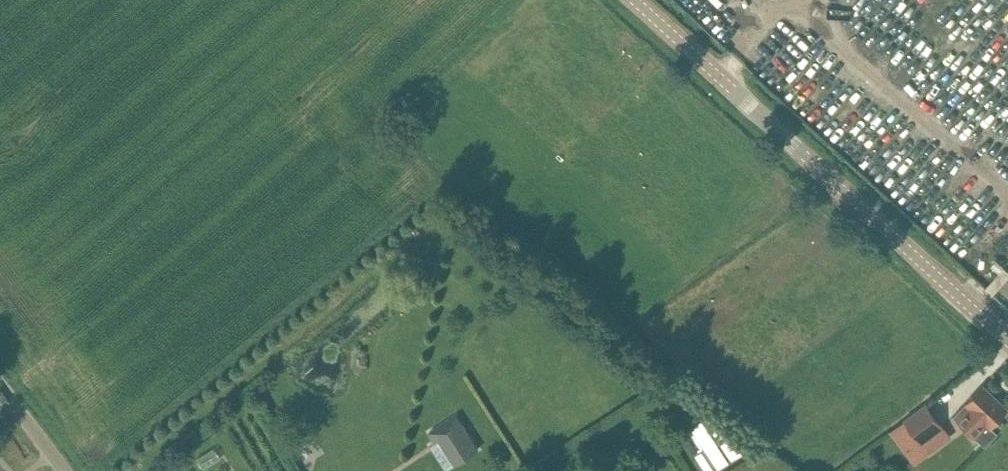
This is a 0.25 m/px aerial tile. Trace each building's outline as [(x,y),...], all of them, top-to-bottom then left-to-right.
[(985,447),(999,433),(992,426),(1007,410),(1007,408),(983,384),(969,398),(966,403),(953,416),(985,447)] [(904,420),(892,429),(908,451),(920,442),(943,426),(926,404),(904,420)] [(467,465),(483,455),(461,421),(434,438),(441,449),(443,447),(448,454),(456,449),(467,465)]
